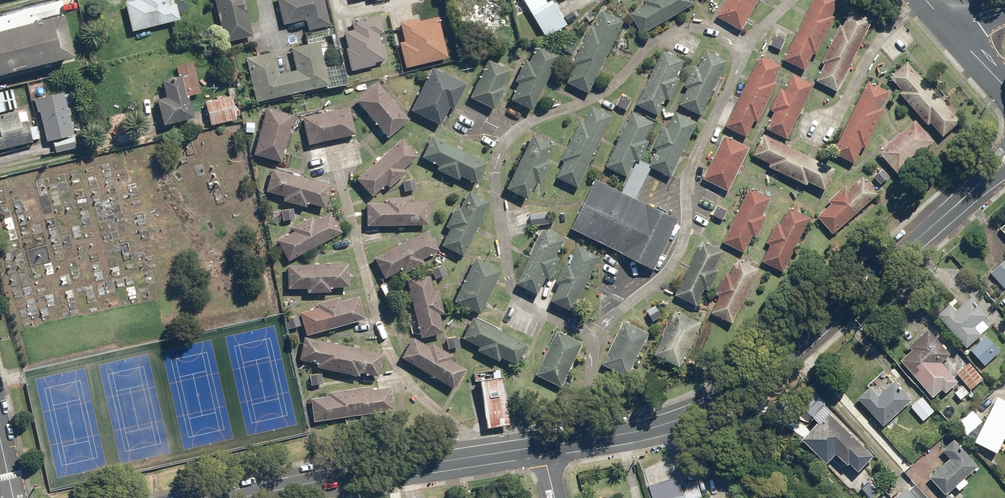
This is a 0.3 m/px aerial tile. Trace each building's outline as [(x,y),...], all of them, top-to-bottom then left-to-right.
[(169,0),(125,0),(132,31),(179,20),(175,0),(171,0),(169,1),(169,0)] [(225,42),(254,35),(245,0),(215,0),(225,42)] [(309,31),(331,26),(325,0),(277,0),(283,25),(306,19),(309,31)] [(545,0),(524,0),(545,37),(567,24),(553,0),(550,0),(547,2),(545,0)] [(643,34),(695,5),(693,0),(651,0),(645,3),(647,6),(632,14),(643,34)] [(718,17),(742,30),(759,0),(728,0),(718,17)] [(786,59),(808,69),(816,51),(820,53),(837,16),(834,15),(841,0),(814,0),(786,59)] [(873,20),(851,9),(844,24),(840,23),(823,60),(826,61),(817,80),(840,91),(873,20)] [(592,92),(624,20),(603,10),(595,27),(592,25),(575,62),(579,64),(570,82),(592,92)] [(74,55),(64,14),(0,29),(0,73),(74,55)] [(379,34),(384,33),(380,16),(353,22),(354,29),(344,32),(348,48),(346,48),(351,70),(386,62),(379,34)] [(418,22),(417,19),(400,23),(405,41),(400,42),(406,68),(449,58),(439,17),(418,22)] [(786,40),(774,35),(769,44),(782,50),(786,40)] [(572,54),(577,45),(567,40),(562,49),(572,54)] [(279,74),(274,52),(246,58),(257,103),(330,85),(319,41),(290,48),(295,71),(279,74)] [(510,100),(533,111),(559,55),(540,46),(531,63),(524,60),(514,81),(518,83),(510,100)] [(681,105),(703,115),(730,59),(708,49),(700,66),(697,65),(686,87),(689,88),(681,105)] [(639,106),(660,116),(687,60),(666,50),(639,106)] [(778,82),(775,81),(783,63),(763,54),(729,127),(748,136),(758,117),(761,118),(761,117),(778,82)] [(510,67),(488,57),(468,98),(473,101),(470,107),(491,116),(505,87),(501,85),(510,67)] [(963,119),(908,60),(890,76),(903,90),(900,92),(930,124),(933,122),(945,136),(963,119)] [(163,125),(194,118),(189,96),(201,93),(193,61),(175,65),(178,76),(162,80),(166,97),(157,99),(163,125)] [(412,112),(438,124),(448,105),(455,108),(467,83),(433,67),(412,112)] [(816,83),(794,73),(786,89),(781,87),(772,107),(777,109),(767,129),(789,140),(816,83)] [(885,109),(882,108),(890,89),(870,80),(836,151),(856,161),(865,142),(868,144),(885,109)] [(375,83),(354,103),(387,138),(408,119),(375,83)] [(52,139),(55,152),(77,147),(63,91),(33,98),(36,113),(40,112),(47,141),(52,139)] [(205,101),(211,125),(237,119),(231,94),(205,101)] [(633,100),(623,95),(617,106),(627,111),(633,100)] [(580,187),(614,114),(594,104),(559,177),(580,187)] [(268,107),(254,153),(281,161),(296,115),(268,107)] [(350,107),(302,117),(308,145),(356,134),(350,107)] [(0,116),(0,149),(33,141),(32,140),(40,138),(37,126),(29,128),(25,110),(0,116)] [(935,139),(918,119),(881,150),(899,171),(935,139)] [(256,122),(246,121),(245,134),(255,135),(256,122)] [(837,166),(765,132),(755,154),(771,162),(770,166),(809,185),(811,181),(826,188),(837,166)] [(536,182),(540,184),(551,162),(547,160),(555,144),(533,134),(507,189),(528,199),(536,182)] [(751,147),(725,134),(704,178),(731,191),(751,147)] [(489,162),(433,135),(422,158),(439,165),(437,168),(459,178),(460,175),(479,184),(489,162)] [(403,139),(356,178),(371,196),(386,184),(389,188),(407,172),(404,168),(418,157),(403,139)] [(892,176),(884,167),(874,176),(882,185),(892,176)] [(332,185),(272,168),(266,190),(283,195),(282,200),(307,207),(308,203),(325,207),(332,185)] [(830,199),(834,203),(820,215),(834,232),(880,193),(866,176),(851,189),(847,185),(830,199)] [(414,178),(402,182),(405,192),(417,188),(414,178)] [(649,269),(673,220),(596,183),(572,232),(649,269)] [(754,186),(724,240),(744,251),(754,233),(758,235),(769,216),(765,213),(774,197),(754,186)] [(463,258),(490,201),(467,190),(459,208),(456,206),(447,225),(450,227),(440,247),(463,258)] [(367,202),(367,226),(427,226),(427,202),(409,202),(409,198),(386,198),(386,202),(367,202)] [(783,223),(778,221),(767,241),(772,243),(764,259),(784,270),(813,217),(792,206),(783,223)] [(293,207),(281,209),(283,221),(296,219),(293,207)] [(530,212),(531,226),(552,224),(551,211),(530,212)] [(292,227),(294,231),(277,240),(288,261),(342,232),(331,212),(315,220),(312,216),(292,227)] [(429,229),(374,256),(384,278),(400,270),(402,275),(425,264),(423,259),(440,251),(429,229)] [(559,256),(567,239),(545,229),(518,284),(540,294),(549,276),(553,278),(563,258),(559,256)] [(724,249),(702,239),(677,293),(698,304),(707,286),(710,287),(720,267),(717,265),(724,249)] [(571,263),(569,262),(560,282),(561,283),(553,301),(576,311),(602,257),(579,246),(571,263)] [(475,258),(454,301),(481,314),(502,270),(475,258)] [(759,269),(739,259),(714,309),(734,319),(759,269)] [(1004,287),(1004,260),(992,271),(1004,287)] [(443,264),(431,268),(435,279),(446,275),(443,264)] [(349,265),(287,265),(287,289),(307,289),(307,293),(331,293),(331,288),(349,288),(349,265)] [(430,273),(406,279),(421,337),(444,331),(440,312),(444,311),(439,291),(434,292),(430,273)] [(316,303),(317,307),(301,312),(307,335),(366,319),(359,295),(342,300),(340,296),(316,303)] [(958,308),(952,301),(938,313),(968,347),(985,333),(978,325),(990,315),(973,295),(958,308)] [(657,303),(647,309),(654,321),(664,315),(657,303)] [(677,309),(656,353),(682,365),(703,321),(677,309)] [(298,314),(285,318),(289,330),(301,327),(298,314)] [(478,346),(476,350),(498,361),(500,357),(516,364),(526,343),(472,317),(462,338),(478,346)] [(652,332),(625,319),(605,362),(632,375),(652,332)] [(952,351),(930,326),(909,344),(913,348),(902,358),(935,397),(944,389),(946,391),(960,379),(943,360),(952,351)] [(564,386),(585,342),(559,330),(538,374),(564,386)] [(383,353),(304,336),(299,359),(320,364),(319,368),(359,377),(360,373),(377,376),(383,353)] [(459,336),(446,338),(448,349),(461,347),(459,336)] [(1000,351),(987,336),(972,349),(985,364),(1000,351)] [(413,338),(402,358),(455,388),(466,368),(451,359),(453,355),(431,343),(429,347),(413,338)] [(971,362),(958,372),(972,390),(985,380),(971,362)] [(480,381),(502,377),(501,369),(474,373),(475,381),(479,381),(480,381)] [(502,377),(480,381),(487,427),(509,424),(502,377)] [(883,390),(876,382),(859,396),(884,425),(915,398),(897,378),(883,390)] [(312,398),(315,421),(393,410),(390,387),(372,389),(372,385),(329,391),(330,395),(312,398)] [(971,392),(964,385),(955,392),(962,400),(971,392)] [(999,394),(977,441),(1000,451),(1004,441),(1004,397),(999,394)] [(935,410),(923,396),(912,406),(924,420),(935,410)] [(865,447),(833,409),(803,436),(819,455),(831,445),(846,463),(865,447)] [(983,421),(974,409),(958,422),(968,433),(983,421)] [(952,457),(930,476),(946,494),(958,484),(962,489),(970,481),(967,477),(981,465),(957,437),(945,448),(952,457)] [(678,473),(647,483),(652,497),(687,497),(678,473)] [(914,480),(893,497),(930,497),(914,480)]
